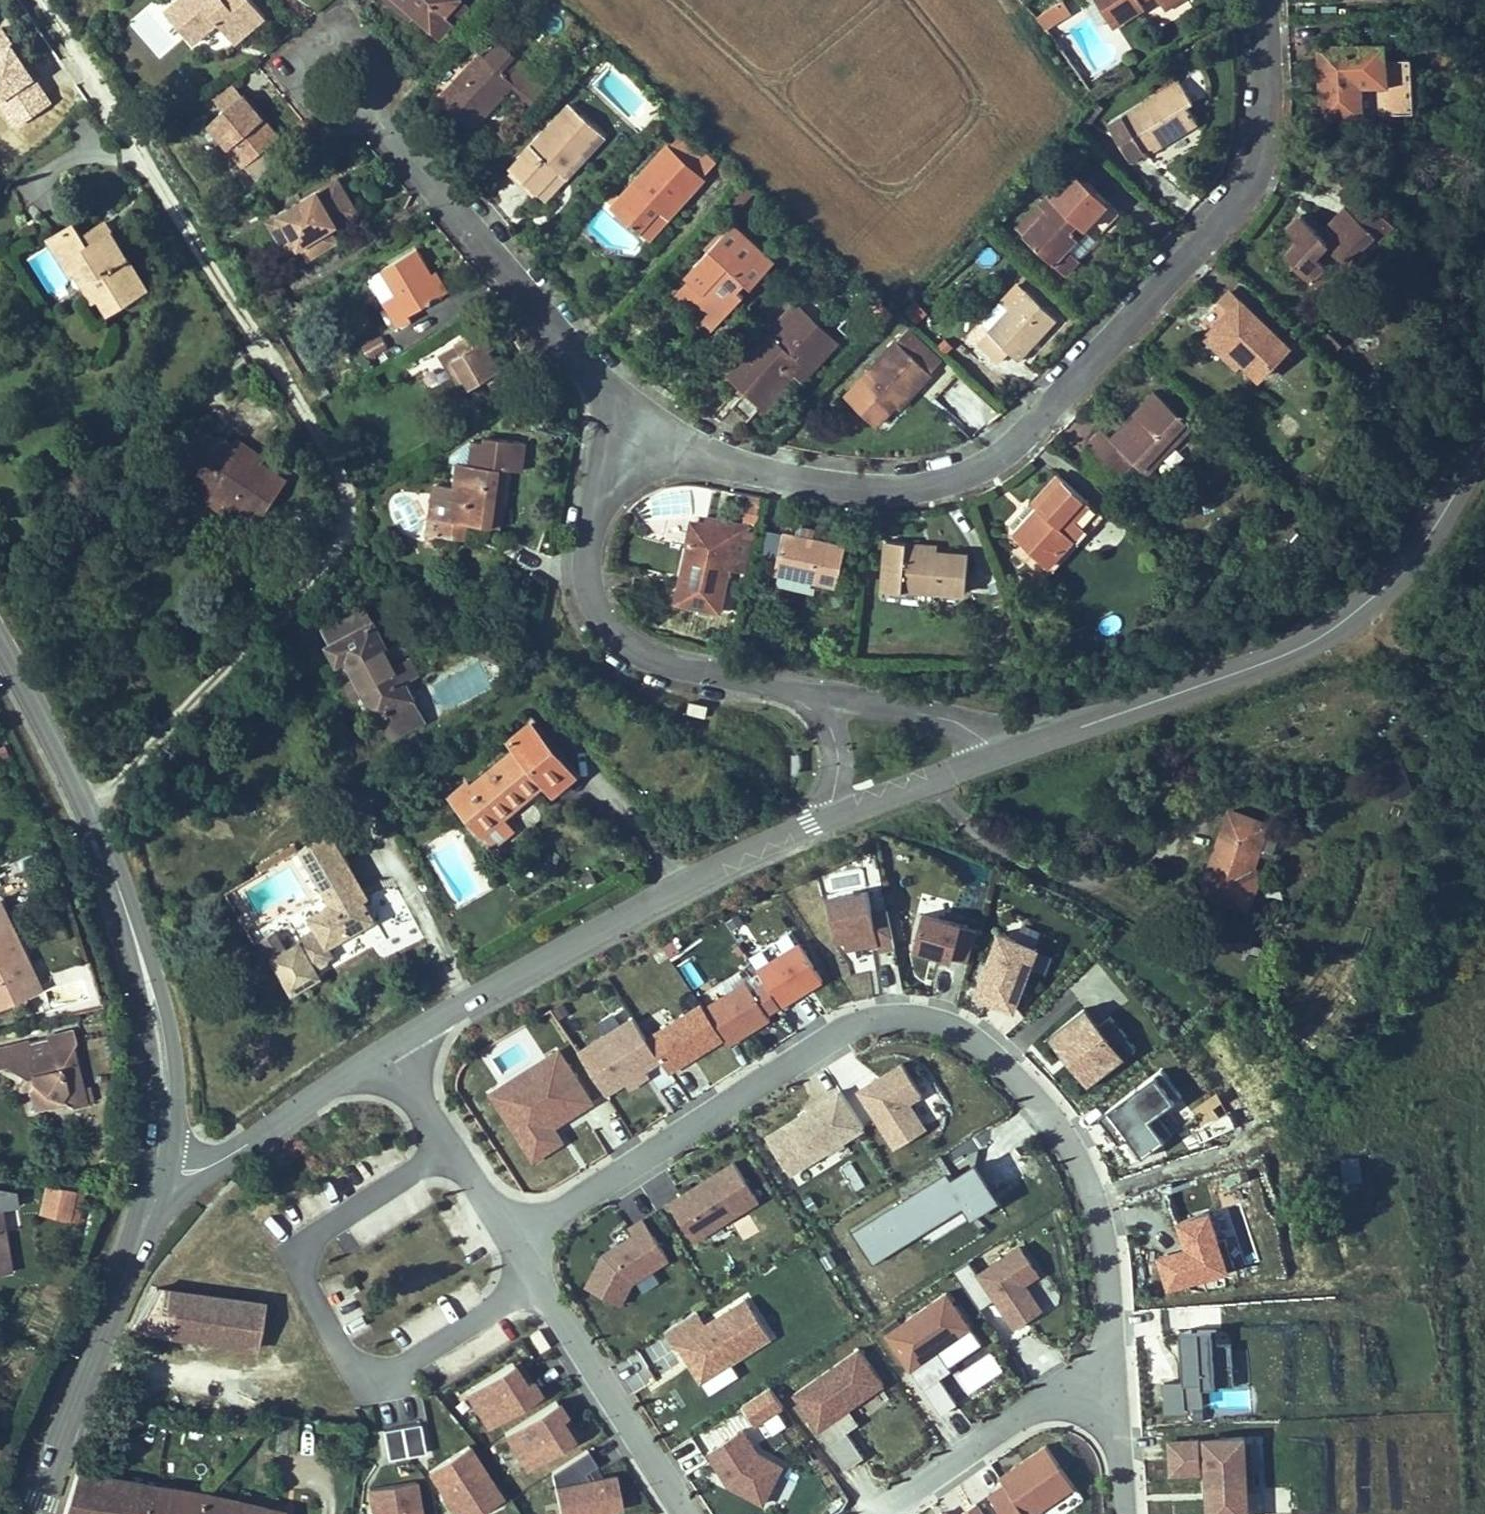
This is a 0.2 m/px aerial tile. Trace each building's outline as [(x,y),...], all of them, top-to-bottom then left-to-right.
[(168,10),(193,42),(218,21),(234,41),(264,16),(251,0),(180,0),(168,10)] [(401,0),(387,0),(409,20),(416,13),(401,0)] [(416,13),(441,36),(453,21),(444,13),(457,0),(401,0),(416,13)] [(463,0),(457,0),(444,13),(453,21),(469,5),(463,0)] [(1045,30),(1071,14),(1063,0),(1061,0),(1036,16),(1045,30)] [(1112,26),(1143,8),(1139,0),(1096,0),(1112,26)] [(1163,3),(1167,10),(1184,0),(1167,0),(1163,3)] [(478,134),(522,89),(540,107),(562,84),(530,54),(523,61),(504,43),(488,59),(481,52),(438,96),(459,116),(478,134)] [(1320,93),(1321,116),(1388,114),(1386,43),(1327,45),(1328,64),(1319,64),(1320,93)] [(1319,46),(1319,64),(1328,64),(1327,45),(1319,46)] [(1183,78),(1110,125),(1135,164),(1152,154),(1154,156),(1186,136),(1204,124),(1193,106),(1199,102),(1183,78)] [(223,113),(242,97),(235,88),(216,104),(223,113)] [(223,113),(209,124),(254,179),(278,160),(268,149),(278,141),(260,119),(242,97),(223,113)] [(550,202),(570,180),(610,137),(570,101),(505,170),(525,189),(545,207),(550,202)] [(287,152),(278,141),(268,149),(278,160),(287,152)] [(666,141),(607,205),(642,237),(650,244),(709,180),(666,141)] [(1025,233),(1065,270),(1103,230),(1119,212),(1075,170),(1051,196),(1055,200),(1025,233)] [(338,180),(270,220),(290,253),(303,245),(311,258),(331,246),(323,233),(330,229),(358,213),(350,200),(338,180)] [(1299,239),(1284,255),(1326,295),(1354,266),(1346,258),(1360,243),(1363,246),(1375,233),(1348,207),(1335,220),(1344,229),(1331,243),(1301,215),(1288,229),(1299,239)] [(104,222),(96,227),(102,237),(110,232),(104,222)] [(146,289),(110,232),(102,237),(96,227),(80,237),(72,224),(46,241),(67,273),(72,269),(78,266),(98,296),(104,292),(115,308),(146,289)] [(776,264),(733,225),(697,264),(701,268),(689,281),(694,285),(689,292),(717,318),(725,309),(730,313),(747,295),(741,290),(748,282),(754,288),(776,264)] [(323,233),(331,246),(338,243),(330,229),(323,233)] [(424,260),(418,250),(383,270),(396,292),(380,301),(398,331),(414,322),(411,316),(445,295),(433,275),(424,260)] [(92,300),(98,296),(78,266),(72,269),(92,300)] [(396,292),(383,270),(367,279),(380,301),(396,292)] [(433,275),(445,295),(453,291),(441,271),(433,275)] [(1025,289),(979,340),(1002,361),(1012,350),(1022,358),(1058,317),(1025,289)] [(1229,310),(1208,332),(1240,363),(1255,378),(1286,347),(1228,291),(1219,300),(1229,310)] [(104,292),(98,296),(108,313),(115,308),(104,292)] [(717,318),(689,292),(681,299),(697,313),(710,325),(717,318)] [(1229,310),(1219,300),(1210,310),(1198,322),(1208,332),(1229,310)] [(793,304),(724,379),(756,409),(763,415),(795,381),(802,388),(840,347),(793,304)] [(483,327),(455,344),(456,347),(463,357),(445,368),(456,385),(465,379),(471,389),(486,380),(494,393),(520,377),(512,363),(500,370),(489,352),(496,347),(489,336),(483,327)] [(1240,363),(1208,332),(1203,337),(1235,368),(1240,363)] [(897,342),(847,397),(878,424),(900,400),(904,402),(931,372),(897,342)] [(439,357),(445,368),(463,357),(456,347),(439,357)] [(1136,460),(1149,472),(1193,425),(1155,390),(1112,438),(1125,451),(1136,460)] [(1125,451),(1112,438),(1102,429),(1088,444),(1111,466),(1125,451)] [(438,519),(437,535),(470,539),(472,523),(502,527),(509,469),(522,470),(526,442),(487,438),(486,443),(474,441),(451,456),(451,462),(458,462),(454,493),(450,521),(438,519)] [(236,440),(231,449),(258,466),(263,457),(236,440)] [(218,441),(193,480),(205,488),(233,505),(260,522),(284,482),(258,466),(231,449),(218,441)] [(1125,451),(1111,466),(1122,475),(1136,460),(1125,451)] [(1105,519),(1058,475),(1033,502),(1044,512),(1030,528),(1024,523),(1014,534),(1051,568),(1075,542),(1066,534),(1079,521),(1092,533),(1105,519)] [(233,505),(205,488),(201,495),(228,512),(233,505)] [(450,521),(454,493),(442,492),(438,519),(450,521)] [(1009,529),(1014,534),(1024,523),(1030,528),(1044,512),(1033,502),(1031,500),(1008,523),(1009,529)] [(748,560),(753,535),(747,522),(720,517),(719,526),(692,521),(676,602),(722,609),(731,557),(748,560)] [(1075,542),(1051,568),(1055,572),(1092,533),(1079,521),(1066,534),(1075,542)] [(777,558),(782,534),(765,531),(761,556),(777,558)] [(784,531),(774,582),(817,591),(818,582),(839,586),(848,545),(809,536),(784,531)] [(885,540),(883,588),(934,591),(966,593),(968,554),(936,552),(906,551),(906,541),(885,540)] [(906,541),(906,551),(936,552),(936,543),(906,541)] [(934,591),(883,588),(882,596),(934,599),(934,591)] [(331,641),(370,620),(361,604),(322,625),(331,641)] [(422,716),(370,620),(331,641),(327,643),(335,659),(342,655),(354,676),(360,688),(374,714),(378,712),(390,733),(422,716)] [(500,661),(508,664),(513,649),(505,646),(500,661)] [(360,688),(354,676),(345,681),(351,693),(360,688)] [(470,778),(447,796),(482,840),(485,837),(494,850),(518,831),(508,818),(546,788),(554,799),(580,778),(534,720),(507,741),(514,750),(473,783),(470,778)] [(1270,825),(1226,810),(1197,894),(1250,912),(1262,876),(1254,873),(1270,825)] [(285,949),(276,934),(259,944),(291,998),(321,981),(314,969),(334,957),(330,950),(376,923),(364,902),(369,899),(331,834),(300,852),(331,905),(307,919),(312,927),(296,937),(298,941),(285,949)] [(870,892),(831,899),(840,955),(875,949),(876,951),(893,948),(887,909),(873,911),(870,892)] [(980,928),(920,910),(907,953),(967,971),(980,928)] [(0,913),(0,1011),(28,998),(18,977),(27,973),(0,913)] [(826,978),(802,941),(759,969),(767,982),(781,1004),(782,1005),(826,978)] [(1012,1011),(1021,988),(1038,995),(1052,957),(1014,942),(1008,958),(992,952),(975,997),(1012,1011)] [(18,977),(28,998),(37,994),(27,973),(18,977)] [(781,1004),(767,982),(754,989),(748,980),(705,1007),(729,1044),(772,1017),(769,1012),(781,1004)] [(1085,1011),(1051,1037),(1090,1086),(1136,1050),(1111,1018),(1099,1028),(1085,1011)] [(664,1064),(638,1022),(582,1057),(609,1100),(664,1064)] [(74,1054),(86,1051),(80,1029),(0,1048),(0,1068),(14,1064),(16,1071),(26,1077),(33,1075),(35,1083),(30,1090),(32,1099),(47,1108),(57,1105),(61,1099),(75,1107),(85,1105),(74,1054)] [(562,1054),(494,1097),(535,1162),(564,1143),(555,1129),(595,1104),(562,1054)] [(1102,1104),(1134,1156),(1169,1135),(1152,1109),(1178,1093),(1162,1067),(1102,1104)] [(932,1133),(915,1108),(929,1099),(909,1068),(865,1095),(901,1153),(932,1133)] [(33,1075),(26,1077),(30,1090),(35,1083),(33,1075)] [(858,1157),(851,1145),(869,1133),(846,1096),(772,1142),(804,1191),(858,1157)] [(47,1108),(32,1099),(35,1110),(47,1108)] [(693,1241),(709,1232),(717,1245),(734,1234),(726,1221),(759,1201),(736,1162),(670,1203),(693,1241)] [(1000,1203),(976,1164),(953,1178),(948,1170),(852,1230),(876,1269),(966,1213),(971,1221),(1000,1203)] [(859,1168),(839,1177),(845,1189),(865,1179),(859,1168)] [(74,1193),(45,1186),(39,1209),(69,1216),(74,1193)] [(1154,1252),(1166,1288),(1233,1266),(1211,1202),(1175,1214),(1184,1242),(1154,1252)] [(69,1216),(39,1209),(38,1215),(67,1222),(69,1216)] [(10,1274),(0,1210),(0,1276),(10,1274)] [(633,1281),(636,1279),(643,1291),(660,1281),(653,1269),(670,1259),(645,1218),(630,1227),(634,1234),(603,1252),(586,1284),(621,1303),(633,1281)] [(1046,1276),(1024,1243),(980,1273),(1018,1330),(1048,1309),(1032,1286),(1046,1276)] [(132,1327),(135,1328),(256,1348),(264,1302),(160,1285),(132,1327)] [(973,1330),(948,1293),(887,1333),(912,1370),(973,1330)] [(745,1301),(703,1326),(695,1312),(662,1333),(672,1349),(676,1346),(706,1395),(736,1377),(728,1364),(768,1340),(745,1301)] [(529,1335),(539,1351),(550,1344),(540,1328),(529,1335)] [(1224,1396),(1224,1393),(1238,1393),(1237,1351),(1223,1351),(1222,1339),(1185,1340),(1186,1387),(1165,1388),(1166,1421),(1208,1420),(1207,1396),(1224,1396)] [(858,1348),(792,1393),(817,1429),(847,1408),(883,1384),(858,1348)] [(968,1388),(1003,1373),(994,1352),(959,1367),(968,1388)] [(516,1356),(465,1390),(487,1424),(538,1390),(516,1356)] [(771,1381),(742,1401),(758,1423),(786,1404),(771,1381)] [(502,1431),(524,1465),(575,1433),(553,1398),(502,1431)] [(847,1408),(817,1429),(823,1439),(842,1426),(845,1431),(857,1423),(847,1408)] [(390,1457),(426,1449),(420,1420),(384,1428),(390,1457)] [(845,1431),(842,1426),(823,1439),(843,1468),(862,1456),(845,1431)] [(786,1470),(762,1457),(747,1434),(712,1456),(734,1490),(767,1507),(786,1470)] [(1245,1439),(1206,1440),(1209,1513),(1248,1513),(1245,1439)] [(1202,1472),(1201,1440),(1171,1441),(1173,1473),(1202,1472)] [(1011,1481),(990,1496),(1003,1513),(1066,1513),(1091,1497),(1052,1441),(1006,1473),(1011,1481)] [(457,1513),(472,1513),(503,1494),(471,1443),(429,1470),(457,1513)] [(562,1513),(582,1513),(624,1505),(616,1470),(555,1483),(562,1513)] [(158,1484),(84,1471),(70,1513),(153,1513),(158,1484)] [(368,1487),(372,1513),(424,1513),(417,1480),(368,1487)] [(153,1513),(208,1513),(212,1493),(158,1484),(153,1513)] [(208,1513),(290,1513),(291,1511),(212,1493),(208,1513)] [(975,1499),(958,1513),(959,1513),(987,1513),(975,1499)]
